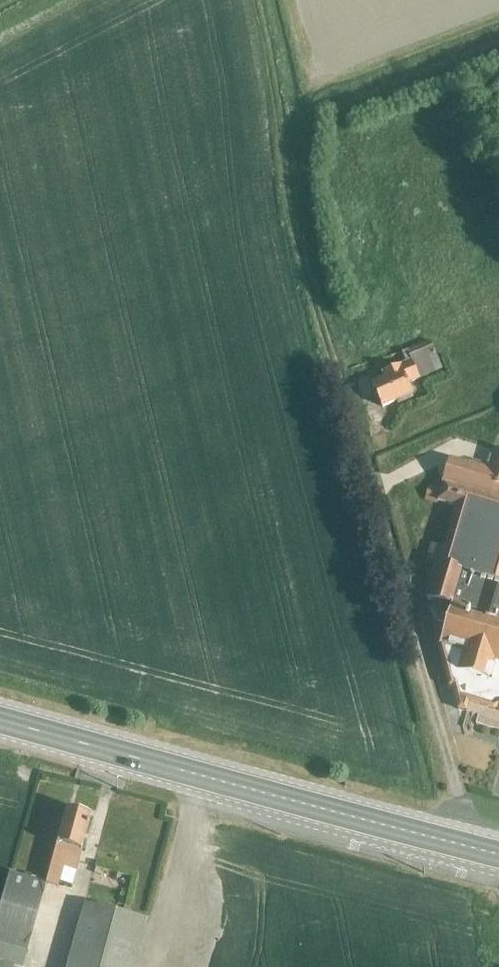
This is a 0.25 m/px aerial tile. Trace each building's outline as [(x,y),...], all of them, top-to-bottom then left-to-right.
[(385,379),(372,385),(383,410),(398,404),(399,407),(415,400),(414,397),(415,396),(410,385),(443,370),(430,341),(402,353),(407,363),(382,374),(385,379)] [(494,450),(493,453),(490,452),(486,466),(473,462),(472,465),(450,459),(448,464),(446,463),(441,466),(439,472),(442,478),(444,478),(441,490),(430,487),(426,502),(438,506),(438,502),(456,507),(445,548),(433,544),(429,558),(438,561),(428,598),(433,600),(431,609),(439,622),(444,624),(439,647),(450,686),(455,687),(459,710),(468,713),(465,721),(498,731),(498,452),(494,450)] [(15,965),(20,966),(24,966),(48,883),(60,886),(61,882),(73,886),(92,817),(90,816),(88,812),(79,810),(76,812),(68,810),(48,881),(11,871),(0,911),(0,961),(15,965)] [(85,903),(68,966),(136,966),(149,920),(85,903)]
